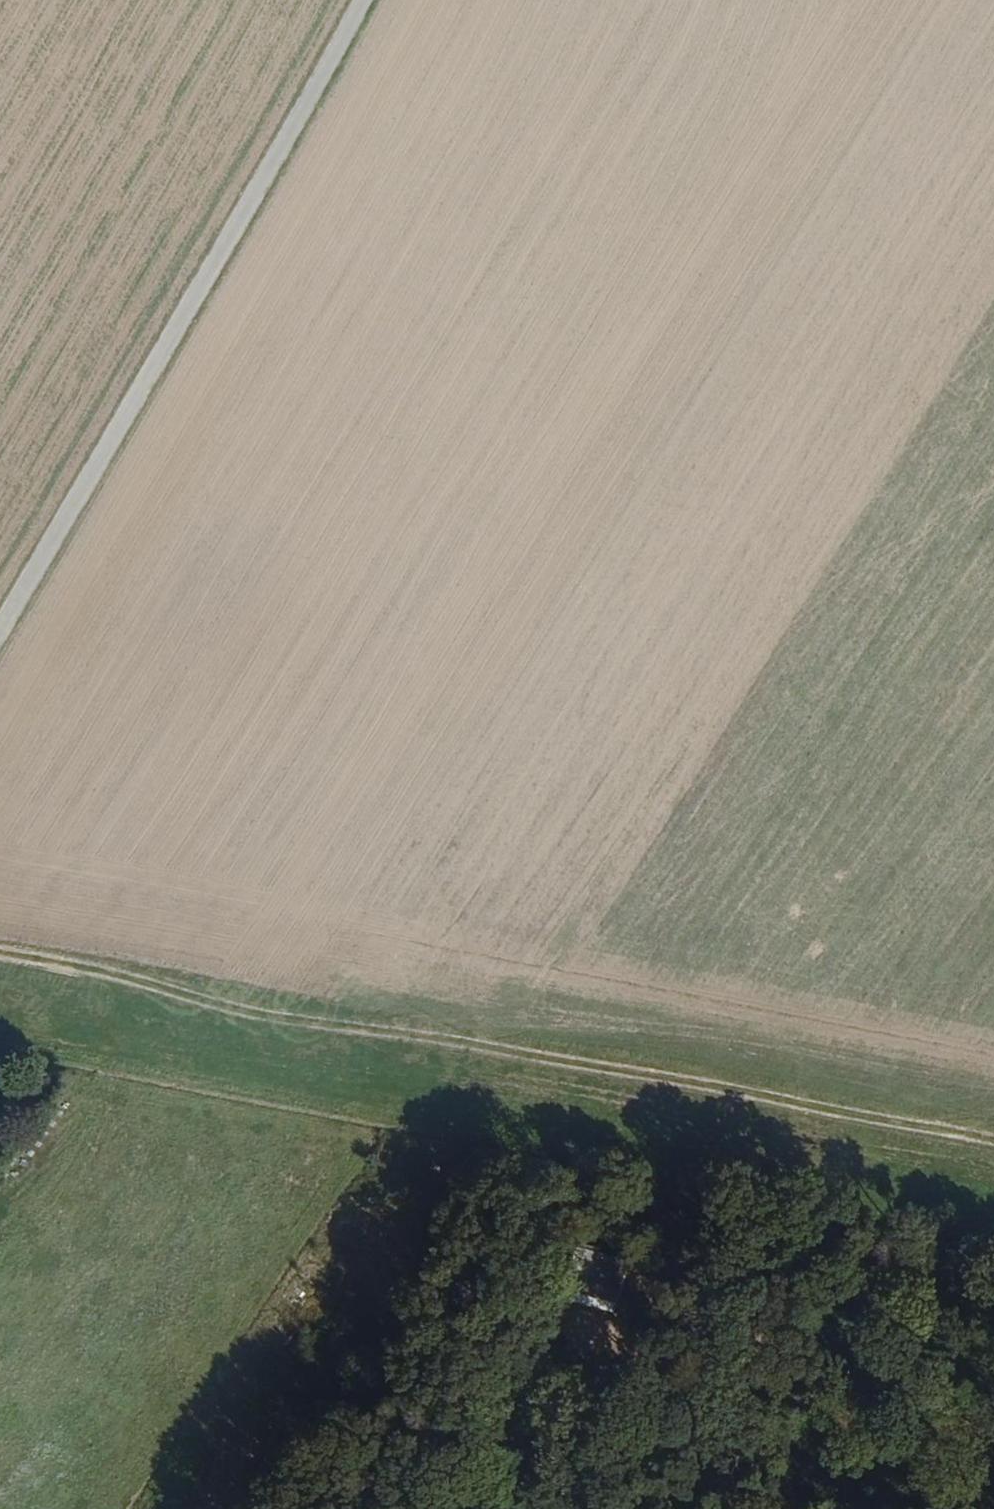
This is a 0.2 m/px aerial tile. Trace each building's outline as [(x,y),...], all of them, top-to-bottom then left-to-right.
[(633,1309),(646,1254),(592,1243),(579,1299),(633,1309)]
